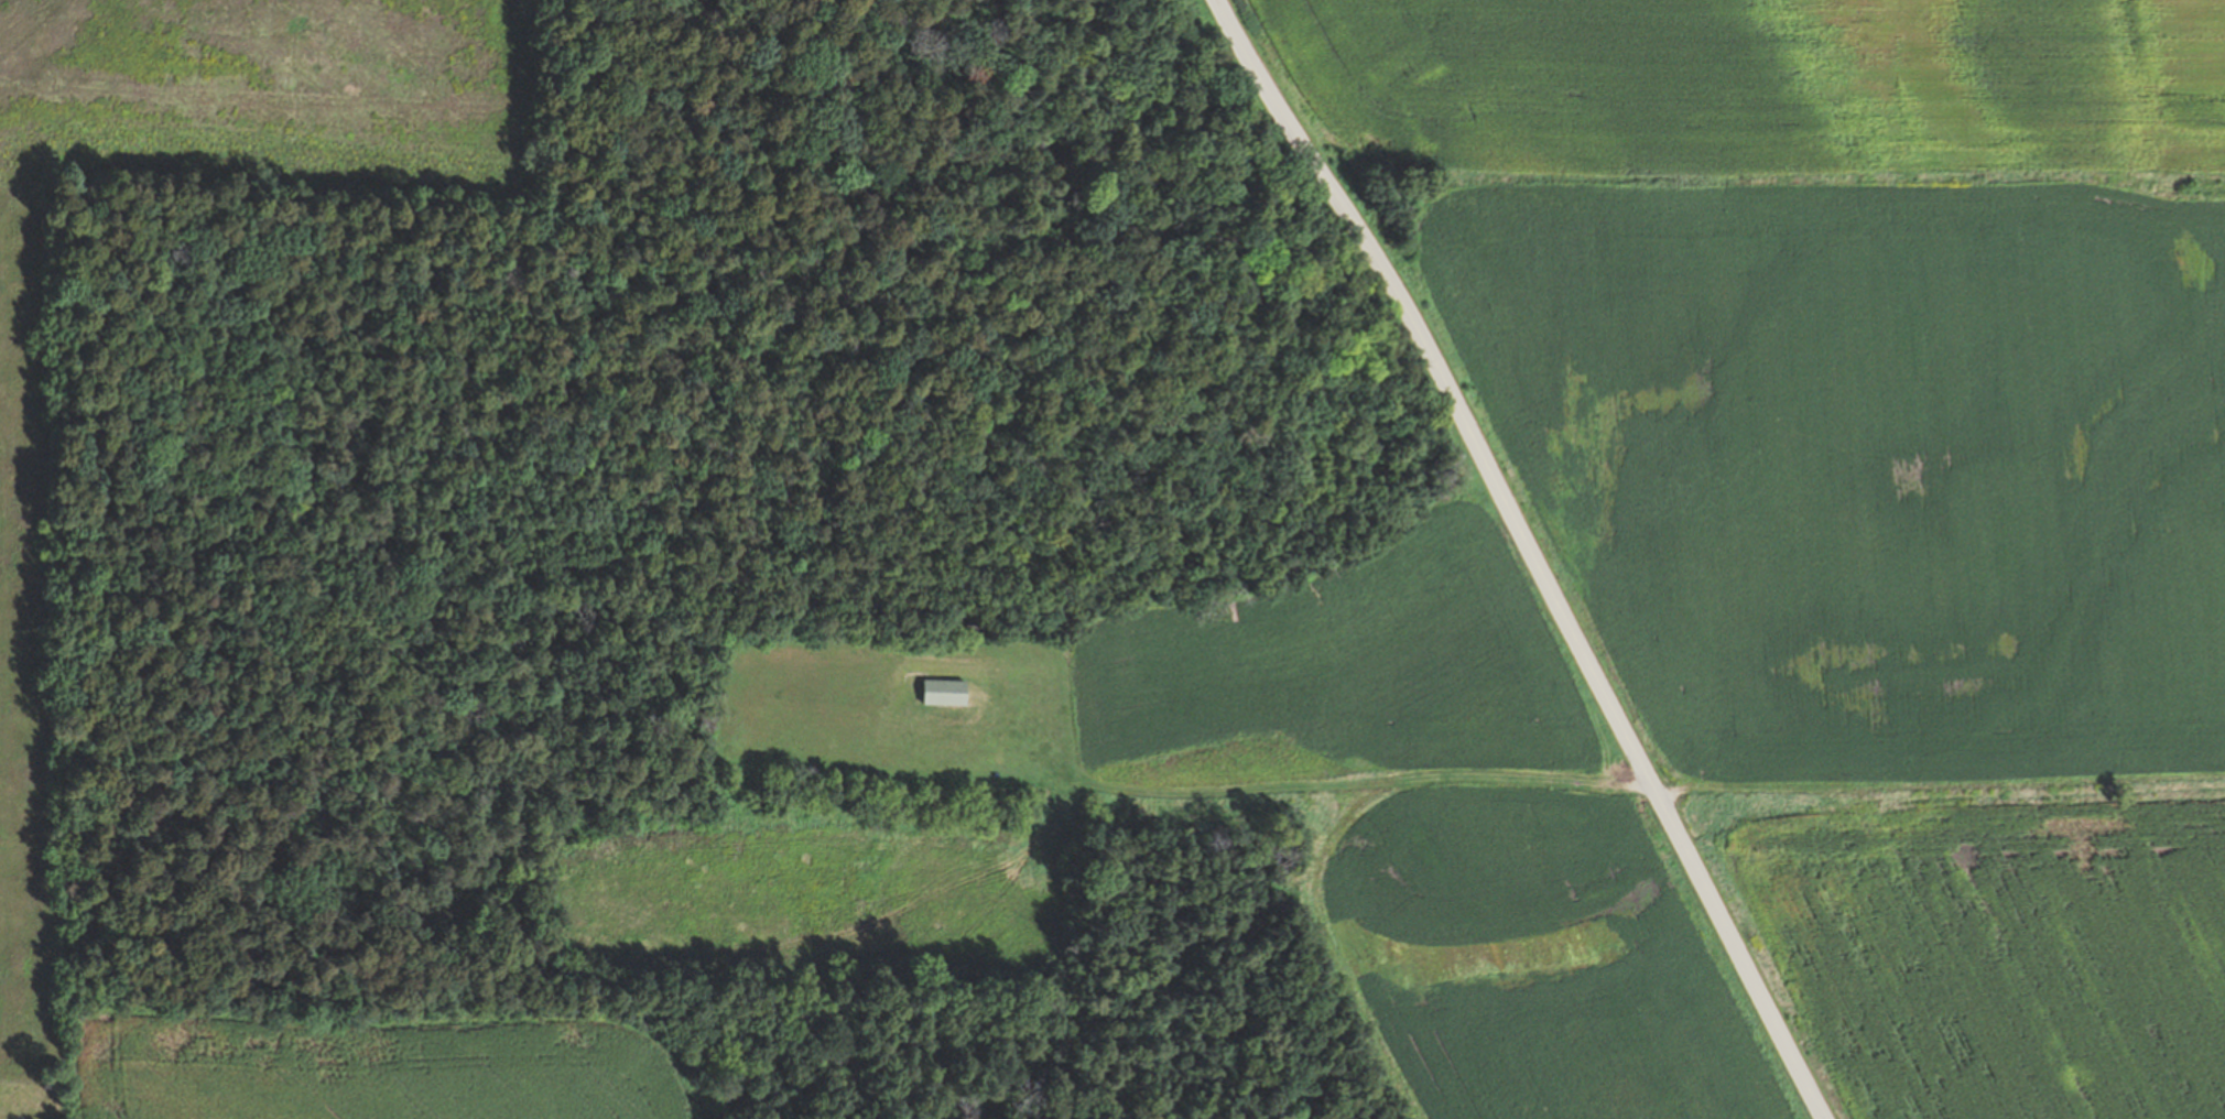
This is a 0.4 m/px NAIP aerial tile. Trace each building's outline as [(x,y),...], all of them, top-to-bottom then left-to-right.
[(926,705),(970,705),(970,680),(926,680),(926,705)]
